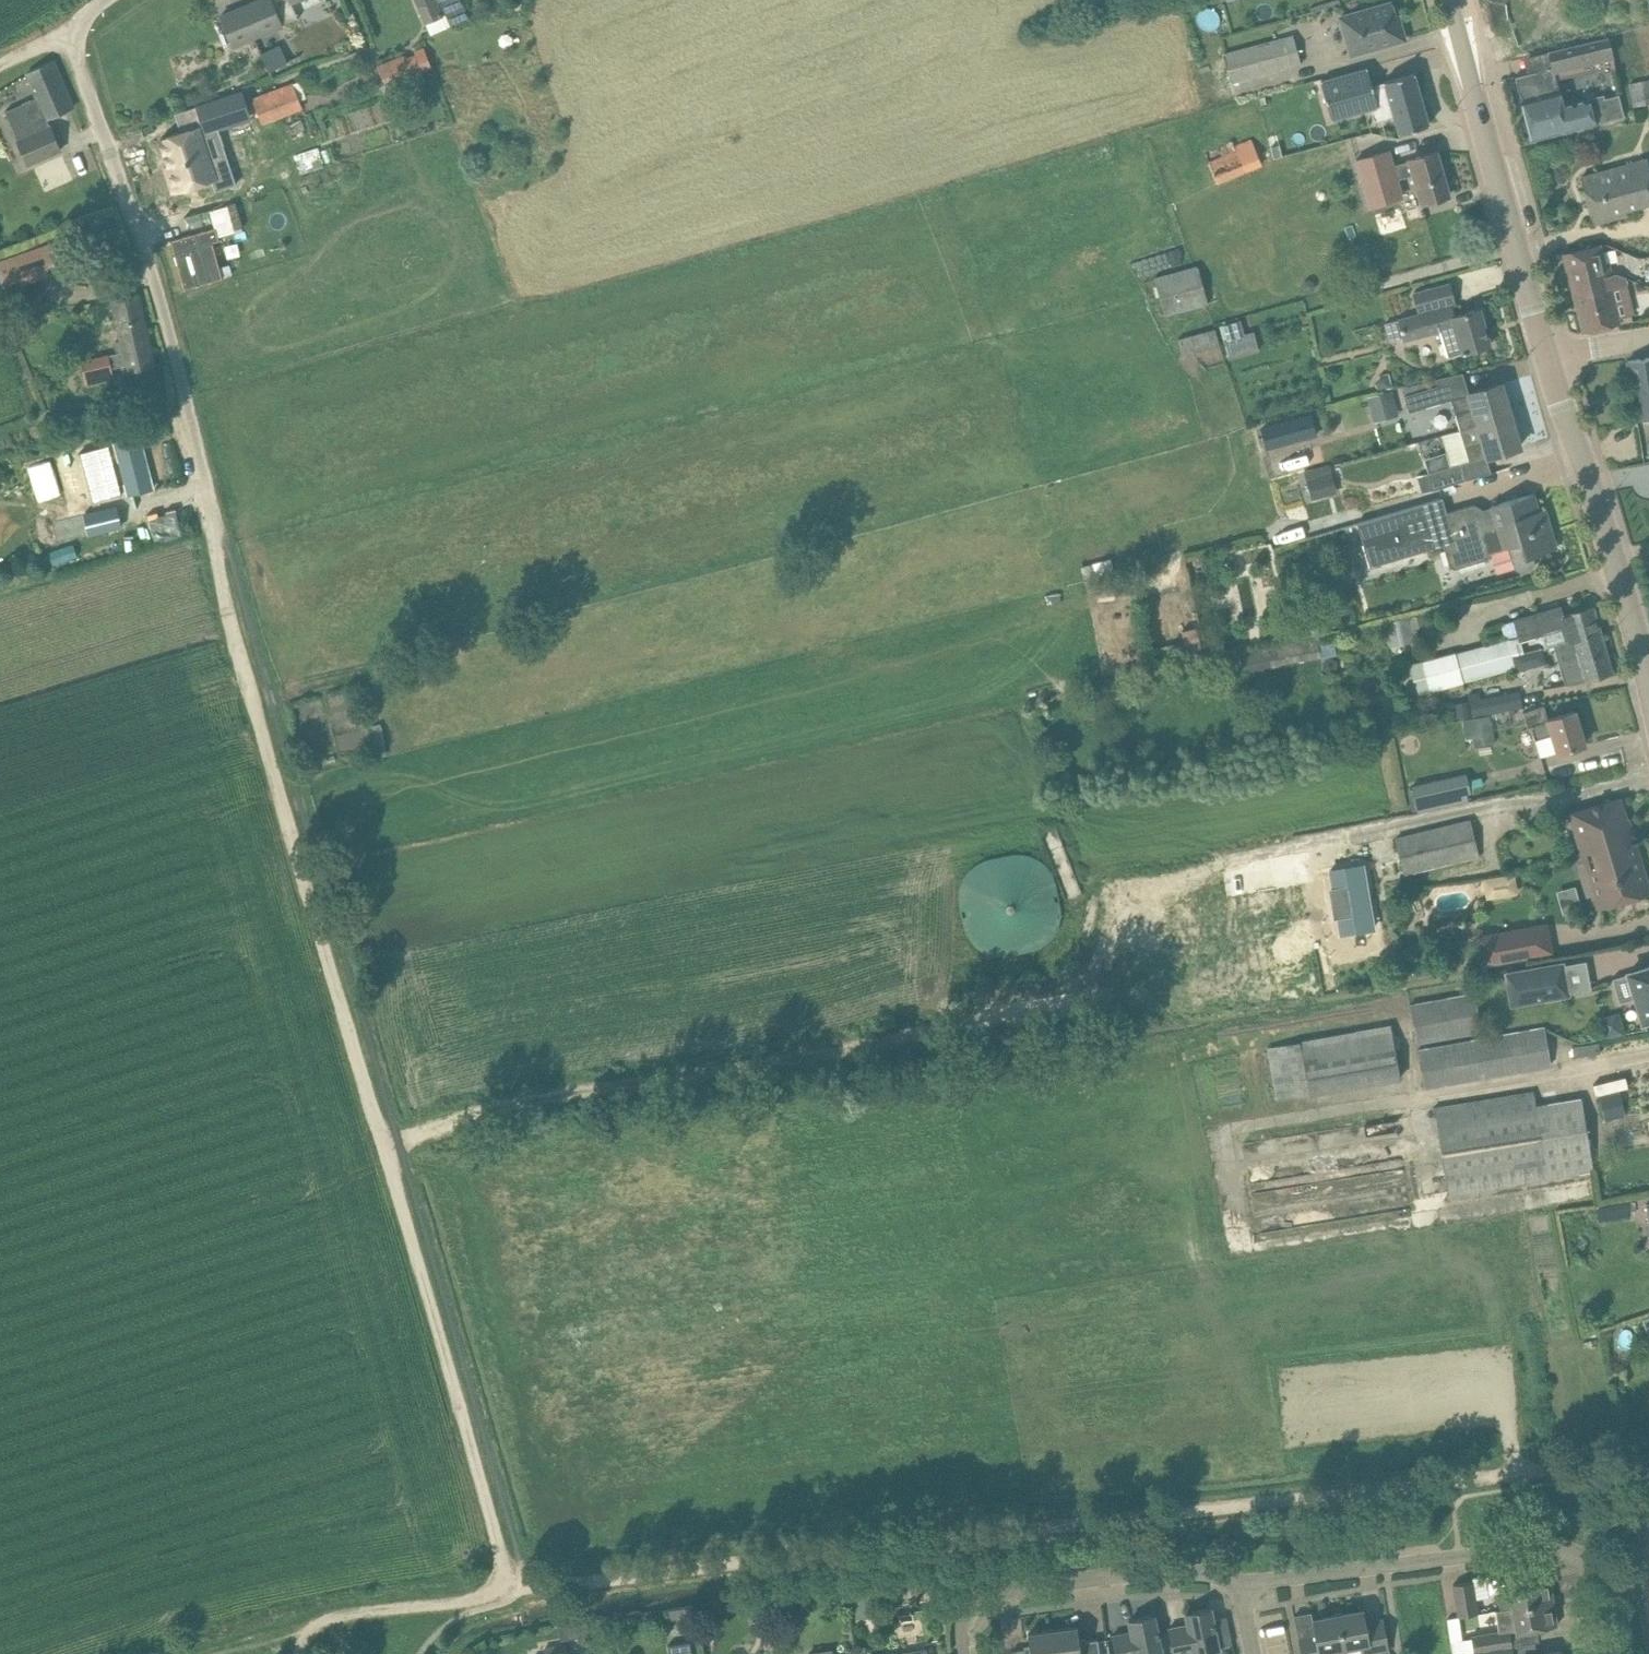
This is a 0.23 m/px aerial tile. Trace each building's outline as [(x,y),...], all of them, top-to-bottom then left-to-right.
[(299,0),(258,0),(221,15),(234,46),(254,37),(298,19),(292,3),(299,0)] [(448,26),(436,0),(417,0),(432,33),(448,26)] [(468,17),(461,0),(436,0),(448,26),(468,17)] [(1340,17),(1351,55),(1405,39),(1398,15),(1394,16),(1391,3),(1340,17)] [(1270,41),(1224,55),(1232,84),(1301,65),(1293,35),(1270,41)] [(1554,66),(1553,66),(1556,76),(1615,61),(1609,37),(1559,50),(1563,67),(1555,69),(1554,66)] [(287,62),(279,45),(260,54),(269,70),(287,62)] [(378,65),(386,87),(415,76),(406,55),(378,65)] [(22,104),(6,111),(18,140),(29,164),(61,150),(47,118),(74,106),(55,62),(49,64),(26,74),(37,98),(22,104)] [(1564,105),(1556,76),(1553,66),(1515,76),(1532,140),(1624,116),(1618,94),(1605,98),(1604,94),(1564,105)] [(1367,68),(1321,81),(1328,105),(1348,99),(1353,113),(1371,108),(1374,121),(1394,115),(1399,133),(1429,124),(1414,72),(1384,81),(1384,82),(1385,84),(1373,88),(1367,68)] [(1628,84),(1633,107),(1648,104),(1648,79),(1628,84)] [(252,98),(263,124),(302,109),(294,83),(252,98)] [(243,91),(196,106),(203,127),(249,112),(243,91)] [(181,132),(161,139),(170,166),(166,167),(174,192),(213,179),(217,191),(236,185),(228,161),(212,167),(199,129),(198,126),(181,132)] [(1251,139),(1234,146),(1244,172),(1262,166),(1251,139)] [(1282,155),(1279,145),(1271,147),(1273,157),(1282,155)] [(304,173),(325,165),(318,146),(297,154),(304,173)] [(1388,151),(1355,161),(1369,208),(1402,199),(1397,179),(1414,174),(1422,203),(1449,195),(1437,151),(1409,159),(1410,160),(1392,165),(1388,151)] [(1602,172),(1581,177),(1594,223),(1627,214),(1626,209),(1648,203),(1648,163),(1648,159),(1602,172)] [(0,259),(0,272),(7,289),(64,268),(53,239),(0,259)] [(1613,273),(1610,262),(1605,264),(1600,244),(1563,254),(1573,293),(1626,279),(1625,276),(1616,272),(1613,273)] [(1154,278),(1165,316),(1209,303),(1199,266),(1154,278)] [(1315,286),(1314,282),(1310,279),(1305,280),(1303,284),(1304,289),(1308,291),(1312,290),(1315,286)] [(1583,332),(1620,323),(1618,318),(1611,289),(1627,284),(1626,279),(1573,293),(1583,332)] [(1418,314),(1397,320),(1403,338),(1404,341),(1441,331),(1449,357),(1463,352),(1463,353),(1469,351),(1490,345),(1479,309),(1459,315),(1453,316),(1451,306),(1457,304),(1451,281),(1412,292),(1418,314)] [(116,342),(118,353),(80,360),(87,386),(115,379),(113,368),(121,366),(122,371),(154,364),(138,294),(112,300),(121,341),(116,342)] [(1631,314),(1618,318),(1620,323),(1633,320),(1631,314)] [(1216,328),(1178,339),(1183,356),(1221,346),(1216,328)] [(1244,334),(1249,352),(1258,349),(1253,332),(1244,334)] [(1637,419),(1648,417),(1648,357),(1627,361),(1637,419)] [(1378,390),(1392,387),(1389,373),(1381,375),(1376,382),(1378,390)] [(1402,388),(1409,411),(1442,401),(1435,378),(1402,388)] [(1456,413),(1460,428),(1510,414),(1502,383),(1451,398),(1456,413)] [(1393,390),(1367,397),(1373,422),(1399,415),(1393,390)] [(1317,437),(1312,412),(1277,421),(1277,423),(1262,428),(1267,448),(1283,444),(1283,447),(1317,437)] [(1510,414),(1460,428),(1465,445),(1470,461),(1520,446),(1510,414)] [(109,444),(79,452),(93,503),(123,495),(120,484),(125,483),(128,495),(131,494),(152,488),(139,435),(117,441),(114,442),(115,443),(120,464),(115,465),(109,444)] [(1444,436),(1422,441),(1425,455),(1447,450),(1444,436)] [(1306,468),(1314,499),(1340,492),(1332,462),(1306,468)] [(1466,480),(1461,463),(1427,473),(1418,476),(1422,493),(1433,490),(1433,489),(1466,480)] [(1501,538),(1543,525),(1534,493),(1491,506),(1493,512),(1484,515),(1482,509),(1475,504),(1421,520),(1417,506),(1443,498),(1443,497),(1357,523),(1370,566),(1443,544),(1449,565),(1455,567),(1488,558),(1490,552),(1504,549),(1501,538)] [(116,507),(55,521),(61,544),(122,529),(121,526),(117,507),(116,507)] [(1533,555),(1557,548),(1550,523),(1543,525),(1501,538),(1504,549),(1509,547),(1516,569),(1523,573),(1531,570),(1535,563),(1533,555)] [(1094,576),(1091,563),(1081,566),(1084,579),(1094,576)] [(1600,628),(1594,606),(1563,615),(1560,606),(1514,619),(1514,620),(1503,623),(1508,640),(1456,654),(1460,669),(1523,651),(1524,651),(1521,641),(1541,636),(1543,645),(1544,645),(1600,628)] [(1612,671),(1600,628),(1544,645),(1543,645),(1544,647),(1550,645),(1562,686),(1612,671)] [(1334,653),(1331,633),(1237,646),(1240,667),(1334,653)] [(1462,680),(1514,666),(1515,671),(1546,664),(1541,648),(1524,653),(1524,651),(1523,651),(1460,669),(1456,654),(1455,654),(1424,662),(1425,667),(1402,673),(1408,695),(1462,680)] [(1468,693),(1470,701),(1481,699),(1480,691),(1468,693)] [(1481,699),(1470,701),(1472,715),(1521,706),(1518,692),(1481,699)] [(1575,711),(1554,717),(1548,719),(1544,705),(1523,711),(1528,727),(1531,726),(1535,739),(1552,734),(1557,752),(1585,744),(1575,711)] [(1474,747),(1494,743),(1488,713),(1462,718),(1466,739),(1472,738),(1474,747)] [(1470,793),(1466,773),(1413,785),(1419,812),(1470,801),(1468,793),(1470,793)] [(1598,805),(1570,813),(1587,868),(1580,870),(1585,886),(1591,884),(1598,907),(1648,892),(1648,889),(1628,819),(1626,820),(1619,798),(1598,805)] [(1470,818),(1394,837),(1404,874),(1479,856),(1470,818)] [(1363,859),(1328,865),(1339,932),(1373,925),(1363,859)] [(1518,894),(1515,873),(1483,878),(1486,899),(1518,894)] [(1042,908),(1042,899),(1001,899),(1001,924),(992,924),(992,942),(1024,942),(1024,923),(1042,924),(1042,908)] [(1553,952),(1547,923),(1479,937),(1485,965),(1553,952)] [(1507,974),(1485,978),(1491,1008),(1512,1004),(1568,994),(1563,965),(1563,964),(1507,974)] [(1628,972),(1643,1021),(1648,1020),(1648,966),(1628,972)] [(1418,1040),(1473,1033),(1468,993),(1413,1000),(1418,1040)] [(1604,1016),(1608,1036),(1625,1032),(1620,1013),(1604,1016)] [(1396,1022),(1269,1043),(1279,1100),(1405,1079),(1396,1022)] [(1548,1025),(1421,1047),(1428,1086),(1555,1064),(1548,1025)] [(1588,1096),(1539,1101),(1538,1091),(1440,1102),(1449,1191),(1597,1175),(1588,1096)] [(1625,1116),(1620,1091),(1599,1095),(1605,1121),(1625,1116)] [(1498,1595),(1500,1610),(1533,1604),(1553,1601),(1549,1577),(1509,1583),(1511,1593),(1498,1595)] [(1473,1581),(1453,1584),(1458,1617),(1478,1613),(1473,1581)] [(855,1595),(858,1618),(877,1616),(874,1593),(872,1593),(872,1591),(856,1593),(857,1595),(855,1595)] [(1557,1625),(1553,1601),(1533,1604),(1500,1610),(1496,1611),(1499,1631),(1510,1629),(1517,1629),(1517,1632),(1557,1625)] [(697,1627),(693,1605),(669,1608),(670,1620),(684,1617),(686,1629),(697,1627)] [(1169,1628),(1174,1653),(1191,1653),(1195,1653),(1198,1653),(1220,1649),(1211,1608),(1186,1613),(1188,1624),(1169,1628)] [(1364,1610),(1339,1615),(1345,1648),(1361,1645),(1363,1653),(1389,1649),(1384,1620),(1366,1623),(1364,1610)] [(1112,1636),(1116,1653),(1163,1653),(1155,1615),(1129,1620),(1131,1632),(1112,1636)] [(1339,1615),(1312,1620),(1315,1633),(1298,1637),(1301,1653),(1323,1653),(1323,1652),(1335,1650),(1336,1653),(1346,1653),(1345,1648),(1339,1615)] [(1052,1630),(1056,1653),(1100,1653),(1098,1639),(1080,1642),(1078,1627),(1052,1630)] [(1512,1646),(1510,1629),(1499,1631),(1471,1635),(1471,1637),(1473,1651),(1512,1646)] [(1052,1630),(1028,1633),(1030,1648),(1012,1651),(1012,1653),(1056,1653),(1052,1630)] [(1461,1653),(1473,1651),(1471,1637),(1450,1641),(1452,1653),(1457,1653),(1461,1653)] [(690,1642),(668,1645),(669,1653),(692,1653),(690,1642)] [(567,1645),(544,1649),(545,1653),(568,1653),(567,1645)] [(1512,1646),(1473,1651),(1474,1653),(1514,1653),(1512,1646)]
